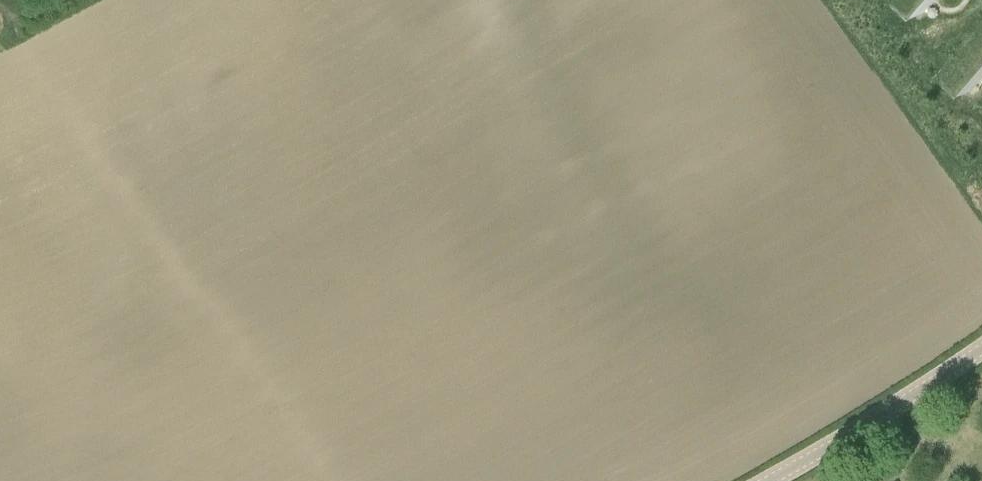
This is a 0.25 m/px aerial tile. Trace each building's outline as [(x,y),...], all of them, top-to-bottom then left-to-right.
[(965,41),(929,81),(946,96),(960,91),(981,68),(981,56),(965,41)]
